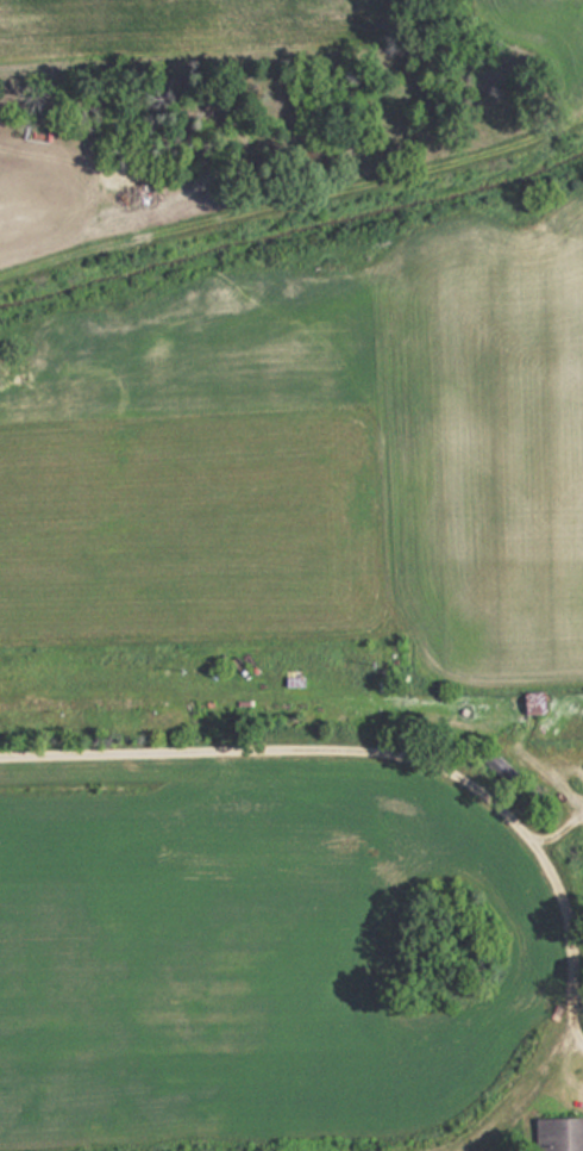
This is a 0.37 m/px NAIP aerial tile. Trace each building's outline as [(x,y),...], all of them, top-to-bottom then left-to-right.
[(284,684),(301,685),(302,675),(284,674),(284,684)] [(543,712),(543,689),(521,689),(521,712),(543,712)] [(534,1116),(535,1150),(582,1150),(582,1135),(582,1115),(534,1116)]
